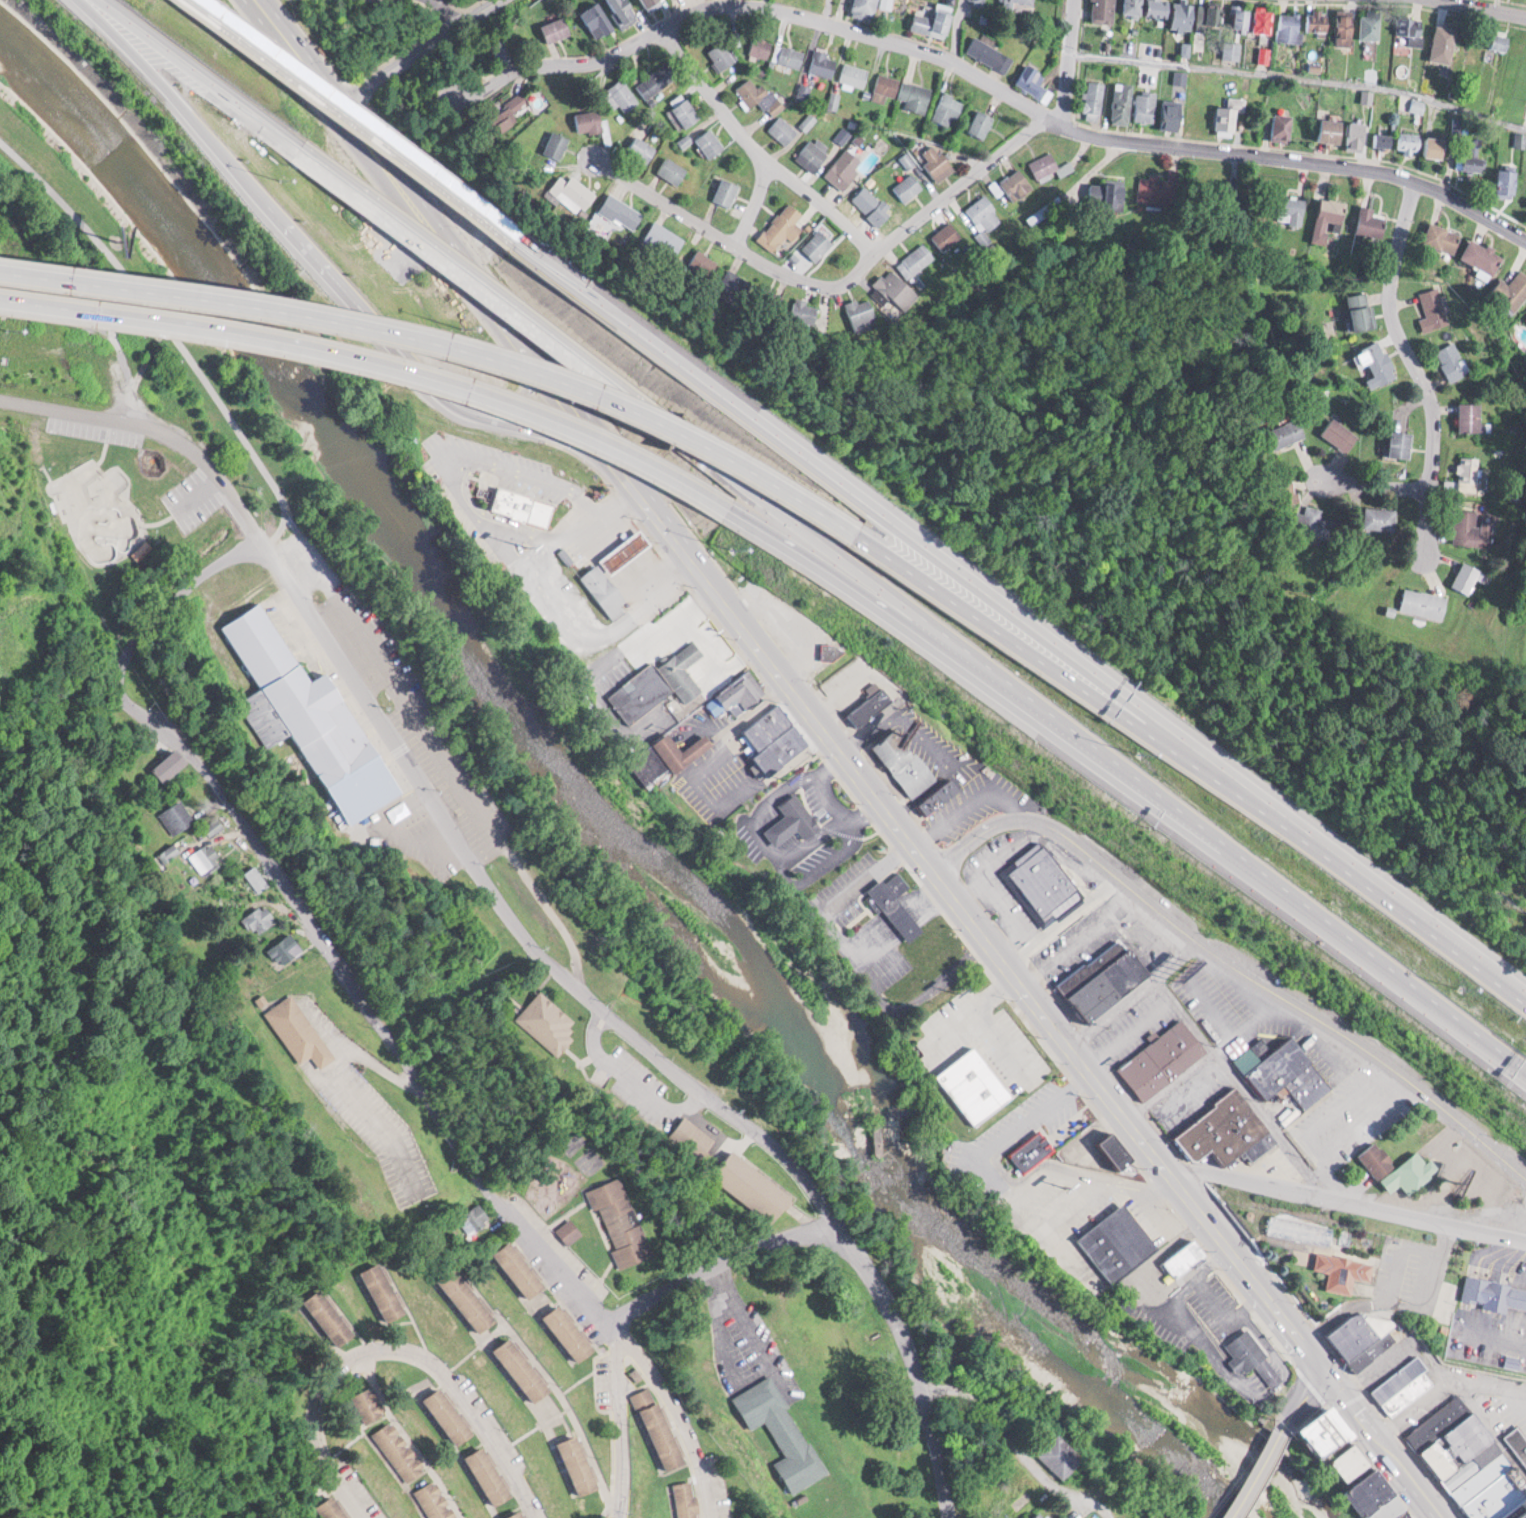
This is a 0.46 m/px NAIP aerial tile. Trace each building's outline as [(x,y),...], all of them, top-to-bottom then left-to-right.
[(628,0),(604,0),(603,0),(624,27),(640,15),(628,0)] [(645,11),(664,4),(662,0),(641,0),(645,11)] [(875,20),(878,8),(891,11),(893,0),(851,0),(847,13),(875,20)] [(1116,22),(1116,0),(1092,0),(1092,22),(1116,22)] [(1124,13),(1144,13),(1144,0),(1124,0),(1124,13)] [(1171,0),(1147,0),(1147,16),(1171,16),(1171,0)] [(1193,0),(1176,0),(1176,29),(1193,29),(1193,0)] [(581,11),(595,40),(615,30),(600,2),(581,11)] [(910,29),(949,39),(957,9),(939,4),(935,17),(914,12),(910,29)] [(1223,4),(1198,4),(1198,30),(1223,30),(1223,4)] [(1251,29),(1251,8),(1236,7),(1235,29),(1251,29)] [(1254,32),(1272,33),(1274,10),(1256,9),(1254,32)] [(1328,30),(1328,10),(1310,10),(1310,30),(1328,30)] [(1379,38),(1379,10),(1361,10),(1361,38),(1379,38)] [(1301,41),(1301,13),(1278,13),(1278,41),(1301,41)] [(1341,13),(1341,40),(1354,40),(1354,13),(1341,13)] [(1407,38),(1405,41),(1418,47),(1427,28),(1415,22),(1417,20),(1403,14),(1394,32),(1407,38)] [(547,43),(572,34),(565,15),(540,25),(547,43)] [(1430,59),(1452,63),(1458,28),(1437,24),(1430,59)] [(1487,47),(1507,53),(1512,37),(1492,30),(1487,47)] [(1015,57),(976,35),(967,51),(1006,73),(1015,57)] [(772,40),(754,36),(749,53),(768,58),(772,40)] [(707,51),(721,70),(737,59),(724,40),(707,51)] [(772,59),(800,68),(806,51),(778,42),(772,59)] [(838,55),(814,49),(809,71),(833,76),(838,55)] [(864,88),(869,68),(844,62),(839,81),(864,88)] [(885,103),(888,95),(894,98),(901,80),(880,72),(871,98),(885,103)] [(639,102),(622,78),(607,89),(624,113),(639,102)] [(762,100),(771,115),(784,107),(768,80),(757,87),(752,78),(737,87),(749,107),(762,100)] [(906,100),(903,107),(924,114),(933,90),(905,79),(898,97),(906,100)] [(1104,82),(1087,80),(1084,113),(1102,114),(1104,82)] [(1133,83),(1116,81),(1113,122),(1130,123),(1133,83)] [(511,97),(518,111),(531,104),(525,90),(511,97)] [(964,100),(943,91),(931,120),(951,129),(964,100)] [(1136,122),(1156,122),(1156,91),(1136,91),(1136,122)] [(678,103),(672,108),(687,127),(701,116),(685,95),(677,101),(678,103)] [(1163,127),(1184,128),(1185,99),(1164,98),(1163,127)] [(1236,135),(1237,106),(1217,105),(1217,135),(1236,135)] [(969,132),(985,139),(995,115),(978,108),(969,132)] [(605,130),(604,110),(581,111),(581,131),(605,130)] [(1272,138),(1291,141),(1295,115),(1276,112),(1272,138)] [(799,132),(781,114),(768,128),(786,145),(799,132)] [(1345,142),(1345,119),(1324,119),(1324,142),(1345,142)] [(1346,146),(1364,150),(1370,123),(1353,120),(1346,146)] [(711,158),(726,145),(710,127),(696,140),(711,158)] [(548,149),(566,157),(575,136),(557,128),(548,149)] [(1394,132),(1373,132),(1373,147),(1394,147),(1394,132)] [(1445,157),(1447,139),(1399,133),(1397,150),(1445,157)] [(659,147),(637,134),(626,151),(648,164),(659,147)] [(811,172),(833,153),(817,135),(795,154),(811,172)] [(954,171),(940,143),(924,150),(929,161),(926,163),(935,180),(954,171)] [(862,159),(847,147),(825,174),(845,190),(860,171),(855,167),(862,159)] [(1038,181),(1057,171),(1060,177),(1073,170),(1069,160),(1059,165),(1052,151),(1029,162),(1038,181)] [(1484,169),(1484,154),(1457,154),(1457,169),(1484,169)] [(680,184),(690,169),(668,155),(658,170),(680,184)] [(1034,189),(1022,167),(1000,179),(1012,201),(1034,189)] [(1516,198),(1519,169),(1500,167),(1497,196),(1516,198)] [(1137,201),(1175,207),(1182,170),(1169,168),(1167,179),(1141,174),(1137,201)] [(893,187),(906,202),(925,187),(912,171),(893,187)] [(589,210),(603,194),(578,173),(574,179),(569,175),(559,186),(589,210)] [(713,200),(731,208),(741,184),(724,176),(713,200)] [(1125,211),(1127,184),(1095,181),(1093,208),(1125,211)] [(853,197),(876,227),(892,215),(869,185),(853,197)] [(605,211),(640,228),(649,210),(614,193),(605,211)] [(965,211),(987,233),(1004,216),(982,194),(965,211)] [(1311,241),(1325,244),(1328,229),(1340,232),(1346,201),(1320,196),(1311,241)] [(1304,225),(1305,197),(1282,197),(1281,224),(1304,225)] [(803,212),(789,201),(759,237),(774,250),(787,235),(794,240),(804,228),(796,221),(803,212)] [(1388,218),(1373,215),(1375,207),(1362,204),(1355,233),(1382,240),(1388,218)] [(649,235),(677,254),(688,238),(660,219),(649,235)] [(932,237),(944,251),(963,235),(951,221),(932,237)] [(1460,229),(1430,224),(1426,246),(1442,249),(1440,260),(1455,262),(1460,229)] [(835,242),(821,228),(802,247),(816,261),(835,242)] [(1504,255),(1473,237),(1462,256),(1494,274),(1504,255)] [(935,254),(922,241),(898,266),(911,279),(935,254)] [(713,275),(718,257),(699,251),(693,270),(713,275)] [(759,287),(736,267),(724,281),(746,301),(759,287)] [(920,294),(892,267),(875,284),(903,311),(920,294)] [(1519,269),(1500,297),(1519,310),(1525,299),(1525,274),(1519,269)] [(1420,292),(1428,316),(1419,319),(1423,332),(1449,323),(1437,287),(1420,292)] [(1378,324),(1366,290),(1346,297),(1358,331),(1378,324)] [(847,303),(855,330),(880,324),(872,296),(847,303)] [(819,318),(821,306),(809,304),(807,316),(819,318)] [(1383,340),(1361,348),(1372,376),(1366,378),(1369,388),(1398,378),(1383,340)] [(1435,351),(1450,381),(1470,371),(1454,341),(1435,351)] [(1459,432),(1480,432),(1480,402),(1459,402),(1459,432)] [(1346,450),(1358,433),(1332,415),(1320,432),(1346,450)] [(1413,431),(1392,430),(1391,456),(1412,457),(1413,431)] [(1478,456),(1459,455),(1458,488),(1478,488),(1478,456)] [(550,526),(557,500),(499,485),(492,511),(550,526)] [(1323,508),(1307,503),(1299,531),(1333,539),(1338,519),(1321,515),(1323,508)] [(1396,508),(1365,506),(1363,528),(1395,530),(1396,508)] [(1452,543),(1489,546),(1491,528),(1475,526),(1476,510),(1456,508),(1452,543)] [(601,560),(612,574),(654,542),(643,528),(601,560)] [(1482,571),(1465,561),(1451,585),(1469,595),(1482,571)] [(582,577),(613,617),(632,602),(601,562),(582,577)] [(1448,596),(1406,588),(1402,611),(1444,619),(1448,596)] [(404,794),(334,669),(311,682),(266,601),(223,625),(260,690),(239,702),(265,748),(295,731),(348,826),(404,794)] [(662,663),(687,702),(704,691),(687,666),(706,654),(697,640),(662,663)] [(839,646),(824,643),(822,657),(837,660),(839,646)] [(607,695),(628,724),(675,691),(654,661),(607,695)] [(733,719),(766,698),(750,673),(705,701),(715,717),(727,709),(733,719)] [(859,728),(893,699),(876,679),(864,689),(869,695),(847,714),(859,728)] [(812,746),(781,702),(738,732),(768,776),(812,746)] [(937,780),(902,726),(875,744),(910,797),(937,780)] [(684,750),(672,732),(657,743),(677,772),(717,745),(708,733),(684,750)] [(190,762),(179,747),(152,767),(163,782),(190,762)] [(918,804),(926,816),(964,789),(956,777),(918,804)] [(781,804),(788,815),(767,828),(777,844),(801,829),(807,838),(824,828),(801,791),(781,804)] [(172,835),(196,823),(185,799),(160,811),(172,835)] [(1045,838),(1002,869),(1043,928),(1087,897),(1045,838)] [(189,856),(204,875),(224,860),(209,841),(189,856)] [(270,884),(257,864),(245,872),(258,893),(270,884)] [(912,885),(899,868),(867,892),(882,911),(872,919),(892,945),(906,934),(912,941),(926,930),(899,895),(912,885)] [(277,967),(306,951),(295,932),(267,948),(277,967)] [(1154,974),(1123,934),(1061,982),(1093,1022),(1154,974)] [(514,1018),(555,1058),(575,1038),(568,1031),(577,1022),(543,989),(514,1018)] [(295,992),(266,1011),(300,1063),(314,1055),(322,1068),(338,1058),(295,992)] [(1210,1051),(1185,1017),(1117,1069),(1143,1103),(1210,1051)] [(1236,1058),(1266,1101),(1287,1086),(1303,1109),(1333,1088),(1297,1036),(1273,1052),(1264,1038),(1236,1058)] [(1214,1150),(1225,1166),(1245,1153),(1252,1163),(1280,1143),(1240,1086),(1176,1131),(1197,1162),(1214,1150)] [(697,1159),(710,1129),(682,1117),(669,1146),(697,1159)] [(1058,1146),(1040,1127),(1010,1155),(1027,1174),(1058,1146)] [(1115,1169),(1122,1165),(1126,1171),(1141,1160),(1119,1129),(1098,1145),(1115,1169)] [(1398,1163),(1375,1139),(1358,1155),(1381,1179),(1398,1163)] [(798,1196),(735,1148),(713,1178),(776,1225),(798,1196)] [(1392,1192),(1403,1183),(1411,1193),(1442,1169),(1432,1156),(1428,1159),(1420,1149),(1382,1180),(1392,1192)] [(628,1176),(593,1187),(619,1269),(654,1258),(628,1176)] [(1162,1250),(1129,1202),(1077,1237),(1110,1286),(1162,1250)] [(459,1218),(469,1234),(493,1219),(483,1203),(459,1218)] [(570,1243),(583,1232),(572,1218),(558,1229),(570,1243)] [(1210,1255),(1198,1239),(1166,1263),(1178,1279),(1210,1255)] [(495,1253),(511,1241),(547,1288),(530,1301),(495,1253)] [(1377,1261),(1319,1252),(1316,1270),(1331,1272),(1329,1290),(1355,1294),(1357,1278),(1374,1281),(1377,1261)] [(382,1263),(405,1308),(387,1317),(364,1272),(382,1263)] [(438,1280),(453,1267),(498,1318),(483,1331),(438,1280)] [(1468,1276),(1463,1302),(1508,1310),(1509,1306),(1525,1309),(1525,1287),(1468,1276)] [(320,1289),(355,1331),(339,1344),(304,1302),(320,1289)] [(1361,1373),(1399,1340),(1392,1333),(1394,1331),(1368,1301),(1328,1336),(1361,1373)] [(545,1316),(562,1303),(598,1346),(581,1360),(545,1316)] [(1288,1378),(1248,1329),(1226,1347),(1247,1372),(1256,1364),(1276,1387),(1288,1378)] [(498,1350),(514,1337),(554,1389),(538,1402),(498,1350)] [(1438,1383),(1417,1355),(1371,1390),(1393,1418),(1438,1383)] [(732,1396),(748,1428),(765,1419),(785,1458),(775,1463),(792,1494),(828,1475),(775,1374),(732,1396)] [(427,1399),(459,1446),(478,1434),(446,1386),(427,1399)] [(1520,1425),(1500,1440),(1463,1390),(1409,1431),(1473,1517),(1525,1517),(1525,1432),(1520,1425)] [(373,1391),(384,1412),(366,1421),(355,1399),(373,1391)] [(644,1409),(664,1401),(690,1462),(670,1470),(644,1409)] [(1309,1430),(1333,1461),(1334,1460),(1352,1483),(1377,1464),(1359,1440),(1365,1435),(1342,1405),(1309,1430)] [(372,1435),(389,1422),(424,1467),(407,1480),(372,1435)] [(1040,1454),(1067,1481),(1088,1459),(1062,1432),(1040,1454)] [(561,1443),(582,1434),(602,1484),(582,1492),(561,1443)] [(469,1456),(485,1447),(513,1495),(497,1504),(469,1456)] [(1352,1493),(1370,1517),(1420,1517),(1384,1469),(1352,1493)] [(434,1479),(458,1517),(432,1517),(415,1490),(434,1479)] [(694,1481),(700,1517),(678,1517),(673,1484),(694,1481)] [(336,1497),(351,1517),(326,1517),(319,1509),(336,1497)] [(526,1509),(508,1517),(531,1517),(526,1509)]
